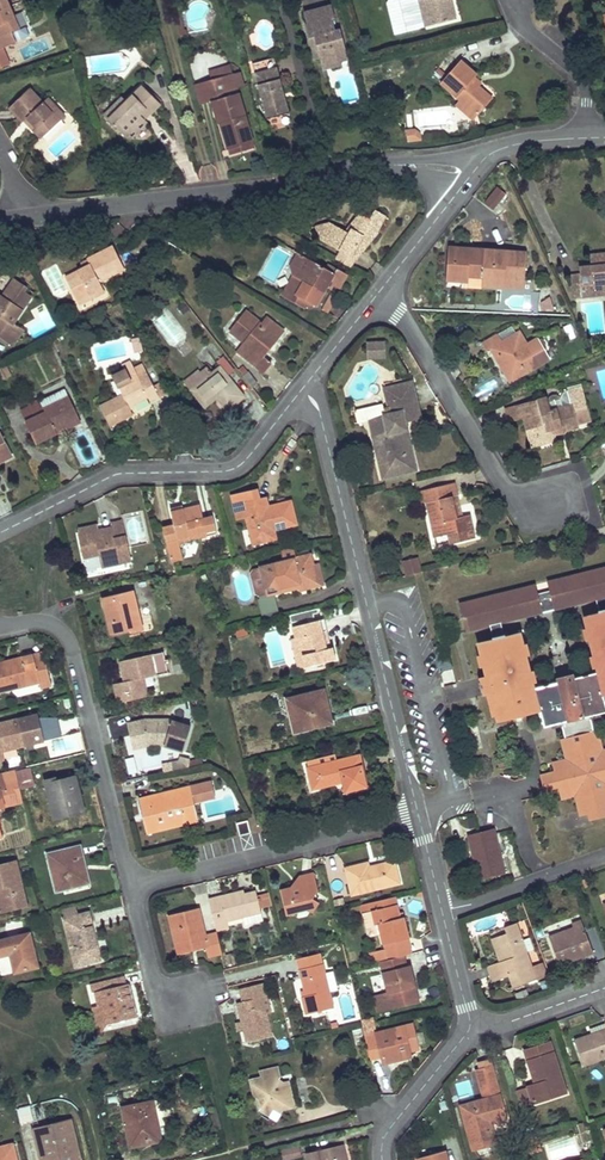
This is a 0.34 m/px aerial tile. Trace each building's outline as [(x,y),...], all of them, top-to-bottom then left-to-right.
[(28,38),(23,28),(20,29),(8,0),(0,0),(0,50),(28,38)] [(395,34),(426,27),(420,1),(419,0),(389,0),(388,2),(395,34)] [(420,1),(426,27),(430,26),(424,0),(422,0),(420,1)] [(430,26),(455,20),(451,0),(424,0),(430,26)] [(326,13),(300,19),(303,31),(301,32),(305,45),(311,43),(312,49),(308,56),(316,61),(317,64),(320,74),(327,72),(336,70),(332,56),(341,54),(336,36),(331,38),(328,25),(330,25),(326,13)] [(184,30),(180,16),(174,18),(178,31),(184,30)] [(188,38),(185,29),(184,30),(178,31),(180,40),(188,38)] [(345,68),(341,54),(332,56),(336,70),(345,68)] [(316,61),(308,56),(310,65),(317,64),(316,61)] [(461,61),(441,83),(460,101),(478,117),(493,99),(484,90),(479,86),(472,80),(476,77),(477,75),(461,61)] [(274,62),(252,68),(254,78),(276,72),(274,62)] [(209,72),(211,80),(233,74),(230,65),(209,72)] [(253,142),(239,93),(237,88),(243,86),(239,72),(233,74),(211,80),(217,100),(211,101),(218,124),(220,124),(223,123),(225,130),(222,131),(227,150),(253,142)] [(288,116),(276,72),(254,78),(267,122),(279,119),(288,116)] [(476,77),(472,80),(479,86),(482,83),(476,77)] [(217,100),(211,80),(193,86),(196,96),(198,105),(211,101),(217,100)] [(126,101),(108,119),(124,136),(142,119),(138,115),(145,108),(150,113),(159,104),(142,86),(126,101)] [(30,90),(10,108),(23,123),(25,121),(27,119),(32,124),(29,126),(36,133),(42,139),(65,117),(57,109),(52,113),(42,103),(30,90)] [(122,97),(104,115),(108,119),(126,101),(122,97)] [(48,99),(42,103),(52,113),(57,109),(48,99)] [(460,101),(457,105),(474,120),(478,117),(460,101)] [(142,119),(124,136),(128,140),(137,131),(145,122),(142,119)] [(420,140),(420,134),(415,130),(407,131),(408,141),(416,141),(420,140)] [(253,142),(227,150),(228,154),(241,150),(254,146),(253,142)] [(498,188),(486,203),(494,210),(507,195),(498,188)] [(328,223),(320,239),(341,251),(337,258),(352,267),(361,252),(362,252),(368,245),(378,232),(378,231),(385,217),(376,212),(371,221),(364,216),(363,218),(359,217),(349,235),(328,223)] [(320,239),(328,223),(311,227),(308,232),(320,239)] [(84,268),(66,278),(71,287),(76,285),(83,298),(103,288),(100,282),(124,270),(112,246),(102,252),(88,259),(88,262),(90,265),(84,268)] [(527,253),(450,248),(449,259),(448,280),(463,281),(470,282),(470,277),(483,278),(483,286),(506,288),(506,279),(526,281),(527,253)] [(349,276),(332,267),(330,270),(319,264),(309,259),(299,253),(297,257),(302,260),(297,270),(308,276),(297,296),(291,293),(292,290),(288,288),(284,295),(307,308),(310,303),(325,311),(330,302),(332,298),(325,294),(328,288),(330,284),(334,286),(341,290),(349,276)] [(595,254),(597,265),(591,266),(580,266),(580,274),(571,275),(573,296),(574,299),(604,296),(604,253),(595,254)] [(320,262),(310,256),(309,259),(319,264),(320,262)] [(291,267),(295,284),(288,288),(292,290),(291,293),(297,296),(308,276),(297,270),(302,260),(297,257),(291,267)] [(150,272),(142,278),(150,286),(157,280),(150,272)] [(470,282),(463,281),(463,288),(482,289),(483,286),(483,278),(470,277),(470,282)] [(506,279),(506,288),(525,289),(526,281),(506,279)] [(10,286),(3,297),(23,310),(31,298),(23,292),(26,287),(14,280),(10,286)] [(76,285),(71,287),(80,305),(105,292),(103,288),(83,298),(76,285)] [(26,287),(23,292),(31,298),(34,293),(26,287)] [(3,297),(0,301),(0,337),(13,346),(23,331),(14,324),(23,310),(3,297)] [(542,303),(542,309),(555,311),(551,298),(542,303)] [(263,325),(247,312),(231,333),(245,343),(249,347),(242,356),(264,373),(272,364),(263,357),(272,346),(283,332),(267,319),(263,325)] [(569,340),(576,337),(571,324),(564,327),(569,340)] [(516,332),(513,326),(498,334),(498,335),(501,340),(516,332)] [(498,334),(498,333),(481,343),(486,352),(490,350),(497,363),(509,384),(540,367),(550,361),(537,339),(528,344),(520,330),(516,332),(501,340),(498,335),(498,334)] [(135,353),(143,352),(140,338),(132,340),(135,353)] [(385,342),(367,343),(367,359),(386,358),(385,342)] [(245,343),(238,352),(242,356),(249,347),(245,343)] [(224,356),(218,361),(229,374),(235,370),(224,356)] [(16,369),(12,360),(1,365),(6,375),(16,369)] [(122,396),(100,406),(110,426),(120,421),(133,415),(129,407),(148,398),(150,403),(159,398),(158,397),(154,387),(146,371),(138,374),(135,367),(132,362),(123,366),(126,371),(114,377),(122,396)] [(146,371),(142,364),(135,367),(138,374),(146,371)] [(199,371),(185,382),(202,406),(215,395),(217,398),(225,410),(233,404),(243,396),(221,367),(211,374),(207,368),(200,373),(199,371)] [(382,401),(355,407),(358,421),(370,418),(371,425),(421,413),(416,394),(413,381),(386,387),(389,399),(390,405),(384,406),(382,401)] [(167,392),(162,383),(154,387),(158,397),(167,392)] [(583,388),(569,391),(571,400),(585,396),(583,388)] [(40,399),(29,404),(31,407),(21,412),(36,444),(48,438),(57,434),(54,429),(79,418),(66,391),(41,403),(40,399)] [(215,395),(202,406),(204,408),(217,398),(215,395)] [(550,409),(563,407),(561,399),(555,395),(546,397),(550,409)] [(546,397),(519,404),(523,419),(527,432),(531,448),(546,444),(545,439),(556,436),(554,430),(560,429),(562,430),(566,431),(580,428),(579,425),(592,422),(585,396),(571,400),(572,405),(563,407),(550,409),(546,397)] [(513,406),(514,421),(523,419),(519,404),(513,406)] [(421,413),(371,425),(374,436),(377,448),(385,446),(389,464),(382,466),(385,479),(417,472),(406,427),(400,428),(398,422),(404,420),(422,416),(421,413)] [(57,434),(81,423),(79,418),(54,429),(57,434)] [(11,457),(0,434),(0,462),(11,457)] [(385,446),(377,448),(382,466),(389,464),(385,446)] [(7,480),(30,474),(28,467),(5,472),(7,480)] [(458,496),(455,482),(421,490),(424,503),(426,503),(434,538),(448,535),(450,544),(475,539),(472,524),(471,515),(462,517),(457,496),(458,496)] [(259,491),(232,497),(238,520),(245,518),(246,523),(252,522),(258,544),(276,540),(274,531),(296,525),(293,511),(290,502),(269,507),(267,497),(260,498),(259,491)] [(216,530),(213,517),(203,519),(200,506),(183,510),(171,513),(174,525),(164,528),(171,561),(183,559),(179,543),(178,540),(216,530)] [(128,548),(122,520),(110,523),(111,527),(98,530),(79,534),(87,571),(131,561),(128,548)] [(252,522),(246,523),(252,545),(258,544),(252,522)] [(98,530),(97,524),(77,528),(79,534),(98,530)] [(178,540),(179,543),(217,533),(216,530),(178,540)] [(262,568),(255,569),(252,574),(257,594),(261,597),(269,595),(276,594),(301,587),(302,587),(302,586),(306,585),(307,589),(325,585),(322,573),(320,564),(314,565),(312,556),(307,557),(300,559),(297,559),(294,546),(283,549),(286,562),(262,568)] [(423,572),(420,557),(408,560),(412,573),(412,574),(423,572)] [(467,632),(490,626),(500,623),(595,599),(604,597),(604,567),(603,574),(599,575),(594,570),(581,573),(579,580),(575,581),(569,576),(548,581),(550,590),(539,593),(536,584),(513,590),(511,597),(507,598),(503,593),(490,596),(488,603),(483,604),(479,599),(460,604),(467,632)] [(210,581),(207,575),(201,577),(204,584),(210,581)] [(133,592),(103,599),(105,608),(107,608),(114,633),(130,629),(131,632),(142,630),(133,592)] [(264,617),(280,613),(276,594),(269,595),(261,597),(260,600),(264,617)] [(595,599),(598,611),(604,609),(604,597),(595,599)] [(598,611),(599,613),(584,617),(598,672),(573,678),(572,674),(557,678),(557,682),(534,688),(520,632),(504,637),(503,634),(492,637),(493,639),(477,643),(485,672),(487,680),(489,690),(497,721),(540,710),(544,728),(561,723),(565,739),(561,740),(566,757),(568,758),(566,762),(564,760),(553,763),(556,773),(560,790),(563,800),(573,798),(575,796),(578,799),(577,801),(581,817),(604,810),(604,609),(598,611)] [(321,620),(292,627),(295,639),(299,638),(306,666),(335,660),(332,648),(328,649),(324,634),(321,620)] [(503,634),(500,623),(490,626),(492,637),(503,634)] [(238,639),(249,636),(247,627),(235,630),(238,639)] [(295,639),(291,640),(298,668),(306,666),(299,638),(295,639)] [(166,652),(121,661),(125,682),(115,684),(119,702),(148,696),(144,679),(170,672),(166,652)] [(45,658),(43,653),(34,655),(36,661),(45,658)] [(0,664),(0,693),(14,689),(39,682),(41,687),(52,685),(45,658),(36,661),(34,655),(23,658),(24,663),(4,668),(2,663),(0,664)] [(24,663),(23,658),(2,663),(4,668),(24,663)] [(485,672),(477,674),(482,691),(489,690),(487,680),(485,672)] [(39,682),(14,689),(20,697),(42,692),(41,687),(39,682)] [(324,691),(313,693),(316,705),(326,702),(324,691)] [(313,693),(288,699),(296,731),(331,722),(329,715),(326,702),(316,705),(313,693)] [(0,725),(0,761),(3,760),(1,751),(18,748),(27,745),(27,744),(43,741),(37,715),(0,725)] [(146,720),(129,724),(133,737),(143,735),(146,743),(161,742),(168,744),(167,747),(185,751),(191,727),(169,719),(146,720)] [(143,735),(133,737),(135,750),(147,747),(146,743),(143,735)] [(3,760),(20,757),(18,748),(1,751),(3,760)] [(308,769),(338,761),(337,755),(307,763),(308,769)] [(182,756),(181,760),(190,767),(192,759),(182,756)] [(338,761),(308,769),(313,789),(344,781),(346,792),(367,786),(362,767),(359,756),(338,761)] [(172,762),(174,771),(190,767),(181,760),(172,762)] [(14,782),(18,782),(15,769),(0,773),(0,786),(1,790),(0,790),(0,818),(9,816),(7,807),(19,804),(14,782)] [(544,775),(549,792),(560,790),(556,773),(544,775)] [(50,779),(45,780),(54,819),(85,811),(76,776),(51,782),(50,779)] [(24,803),(18,782),(14,782),(19,804),(24,803)] [(213,790),(211,783),(140,800),(144,817),(156,814),(159,825),(196,816),(193,803),(197,801),(196,796),(199,796),(198,793),(213,790)] [(213,790),(198,793),(199,796),(196,796),(197,801),(214,797),(213,790)] [(156,814),(144,817),(148,833),(197,821),(196,816),(159,825),(156,814)] [(251,833),(248,821),(236,824),(240,836),(251,833)] [(479,832),(468,835),(472,849),(474,859),(479,858),(484,878),(506,872),(495,831),(480,835),(479,832)] [(81,847),(49,855),(58,891),(90,883),(81,847)] [(479,858),(474,859),(479,880),(484,878),(479,858)] [(0,866),(0,892),(5,911),(25,906),(15,862),(0,866)] [(367,864),(346,869),(352,895),(399,883),(394,862),(368,868),(367,864)] [(301,885),(281,890),(287,914),(295,913),(297,908),(305,906),(313,911),(319,902),(312,898),(319,890),(314,873),(300,877),(301,885)] [(213,917),(216,930),(229,927),(228,922),(244,917),(261,913),(256,892),(246,895),(240,897),(239,892),(209,899),(213,917)] [(407,932),(404,917),(399,918),(398,913),(395,897),(360,905),(362,913),(371,911),(375,925),(378,924),(387,960),(405,955),(413,954),(407,932)] [(62,908),(76,966),(101,960),(89,913),(81,915),(78,904),(62,908)] [(199,909),(170,916),(178,952),(207,945),(209,955),(222,952),(217,933),(205,936),(199,909)] [(264,923),(261,913),(244,917),(246,927),(264,923)] [(573,927),(550,936),(559,959),(569,955),(582,950),(584,955),(593,952),(581,920),(572,924),(573,927)] [(499,962),(487,966),(493,982),(505,977),(508,976),(512,987),(527,982),(547,975),(542,962),(532,965),(517,923),(503,927),(506,933),(491,938),(499,962)] [(499,962),(491,938),(506,933),(503,927),(476,937),(487,966),(499,962)] [(0,941),(0,956),(11,954),(15,972),(38,967),(29,934),(0,941)] [(569,955),(571,960),(577,958),(584,955),(582,950),(569,955)] [(234,954),(227,955),(229,964),(236,963),(234,954)] [(387,960),(381,961),(393,1008),(419,1001),(413,978),(411,966),(408,966),(405,955),(387,960)] [(321,956),(298,961),(300,969),(323,964),(321,956)] [(323,964),(300,969),(307,996),(302,996),(307,1014),(334,1007),(330,992),(325,974),(323,964)] [(335,971),(325,974),(330,992),(340,990),(335,971)] [(125,976),(93,983),(95,992),(99,991),(103,1008),(99,1009),(99,1005),(94,1006),(99,1026),(108,1024),(137,1017),(129,984),(127,984),(125,976)] [(547,980),(541,982),(543,989),(549,987),(547,980)] [(242,990),(244,1002),(239,1003),(243,1018),(245,1027),(248,1042),(273,1036),(268,1015),(263,997),(268,995),(265,984),(242,990)] [(268,1015),(272,1014),(268,995),(263,997),(268,1015)] [(236,1020),(238,1028),(245,1027),(243,1018),(236,1020)] [(374,1018),(362,1022),(363,1027),(375,1024),(374,1018)] [(590,1029),(592,1034),(593,1036),(604,1032),(604,1023),(590,1029)] [(108,1024),(99,1026),(101,1036),(108,1024)] [(412,1026),(365,1037),(371,1059),(381,1057),(383,1064),(402,1060),(410,1058),(409,1052),(418,1050),(412,1026)] [(362,1029),(355,1031),(358,1041),(364,1039),(362,1029)] [(575,1040),(584,1065),(604,1057),(604,1032),(593,1036),(592,1034),(583,1037),(575,1040)] [(567,1092),(550,1043),(537,1047),(525,1051),(534,1080),(536,1079),(538,1083),(535,1084),(527,1086),(533,1103),(567,1092)] [(479,1069),(476,1070),(483,1094),(499,1090),(490,1060),(478,1063),(479,1069)] [(260,1077),(250,1080),(253,1095),(255,1096),(259,1098),(260,1103),(258,1107),(257,1109),(273,1119),(281,1108),(291,1105),(286,1081),(281,1082),(279,1086),(275,1084),(278,1080),(280,1077),(278,1067),(259,1071),(260,1077)] [(533,1103),(527,1086),(515,1090),(521,1107),(533,1103)] [(500,1095),(461,1106),(473,1149),(486,1146),(496,1143),(491,1122),(506,1118),(500,1095)] [(153,1101),(123,1108),(131,1146),(161,1140),(153,1101)] [(30,1107),(19,1108),(21,1122),(32,1121),(30,1107)] [(71,1120),(34,1129),(41,1159),(81,1159),(71,1120)] [(413,1135),(408,1141),(413,1145),(418,1139),(413,1135)] [(13,1144),(0,1147),(0,1159),(17,1159),(13,1144)] [(307,1153),(309,1159),(346,1159),(342,1144),(307,1153)] [(282,1151),(285,1159),(287,1159),(302,1156),(300,1146),(282,1151)] [(417,1159),(448,1159),(445,1151),(417,1159)]
